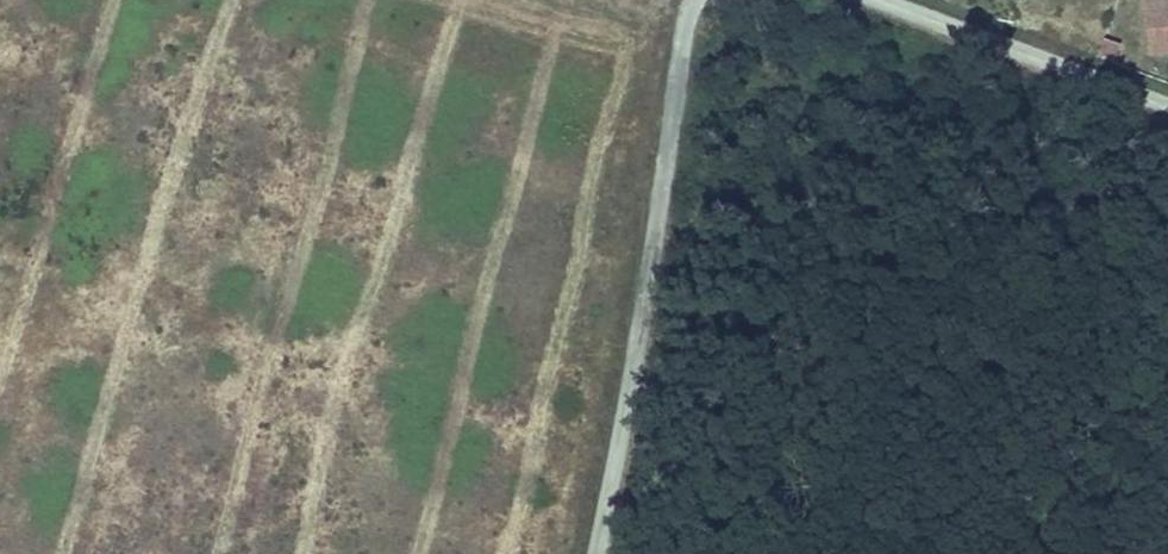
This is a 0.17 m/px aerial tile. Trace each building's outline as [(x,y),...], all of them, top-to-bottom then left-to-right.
[(1147,54),(1167,54),(1167,0),(1142,0),(1147,54)]
